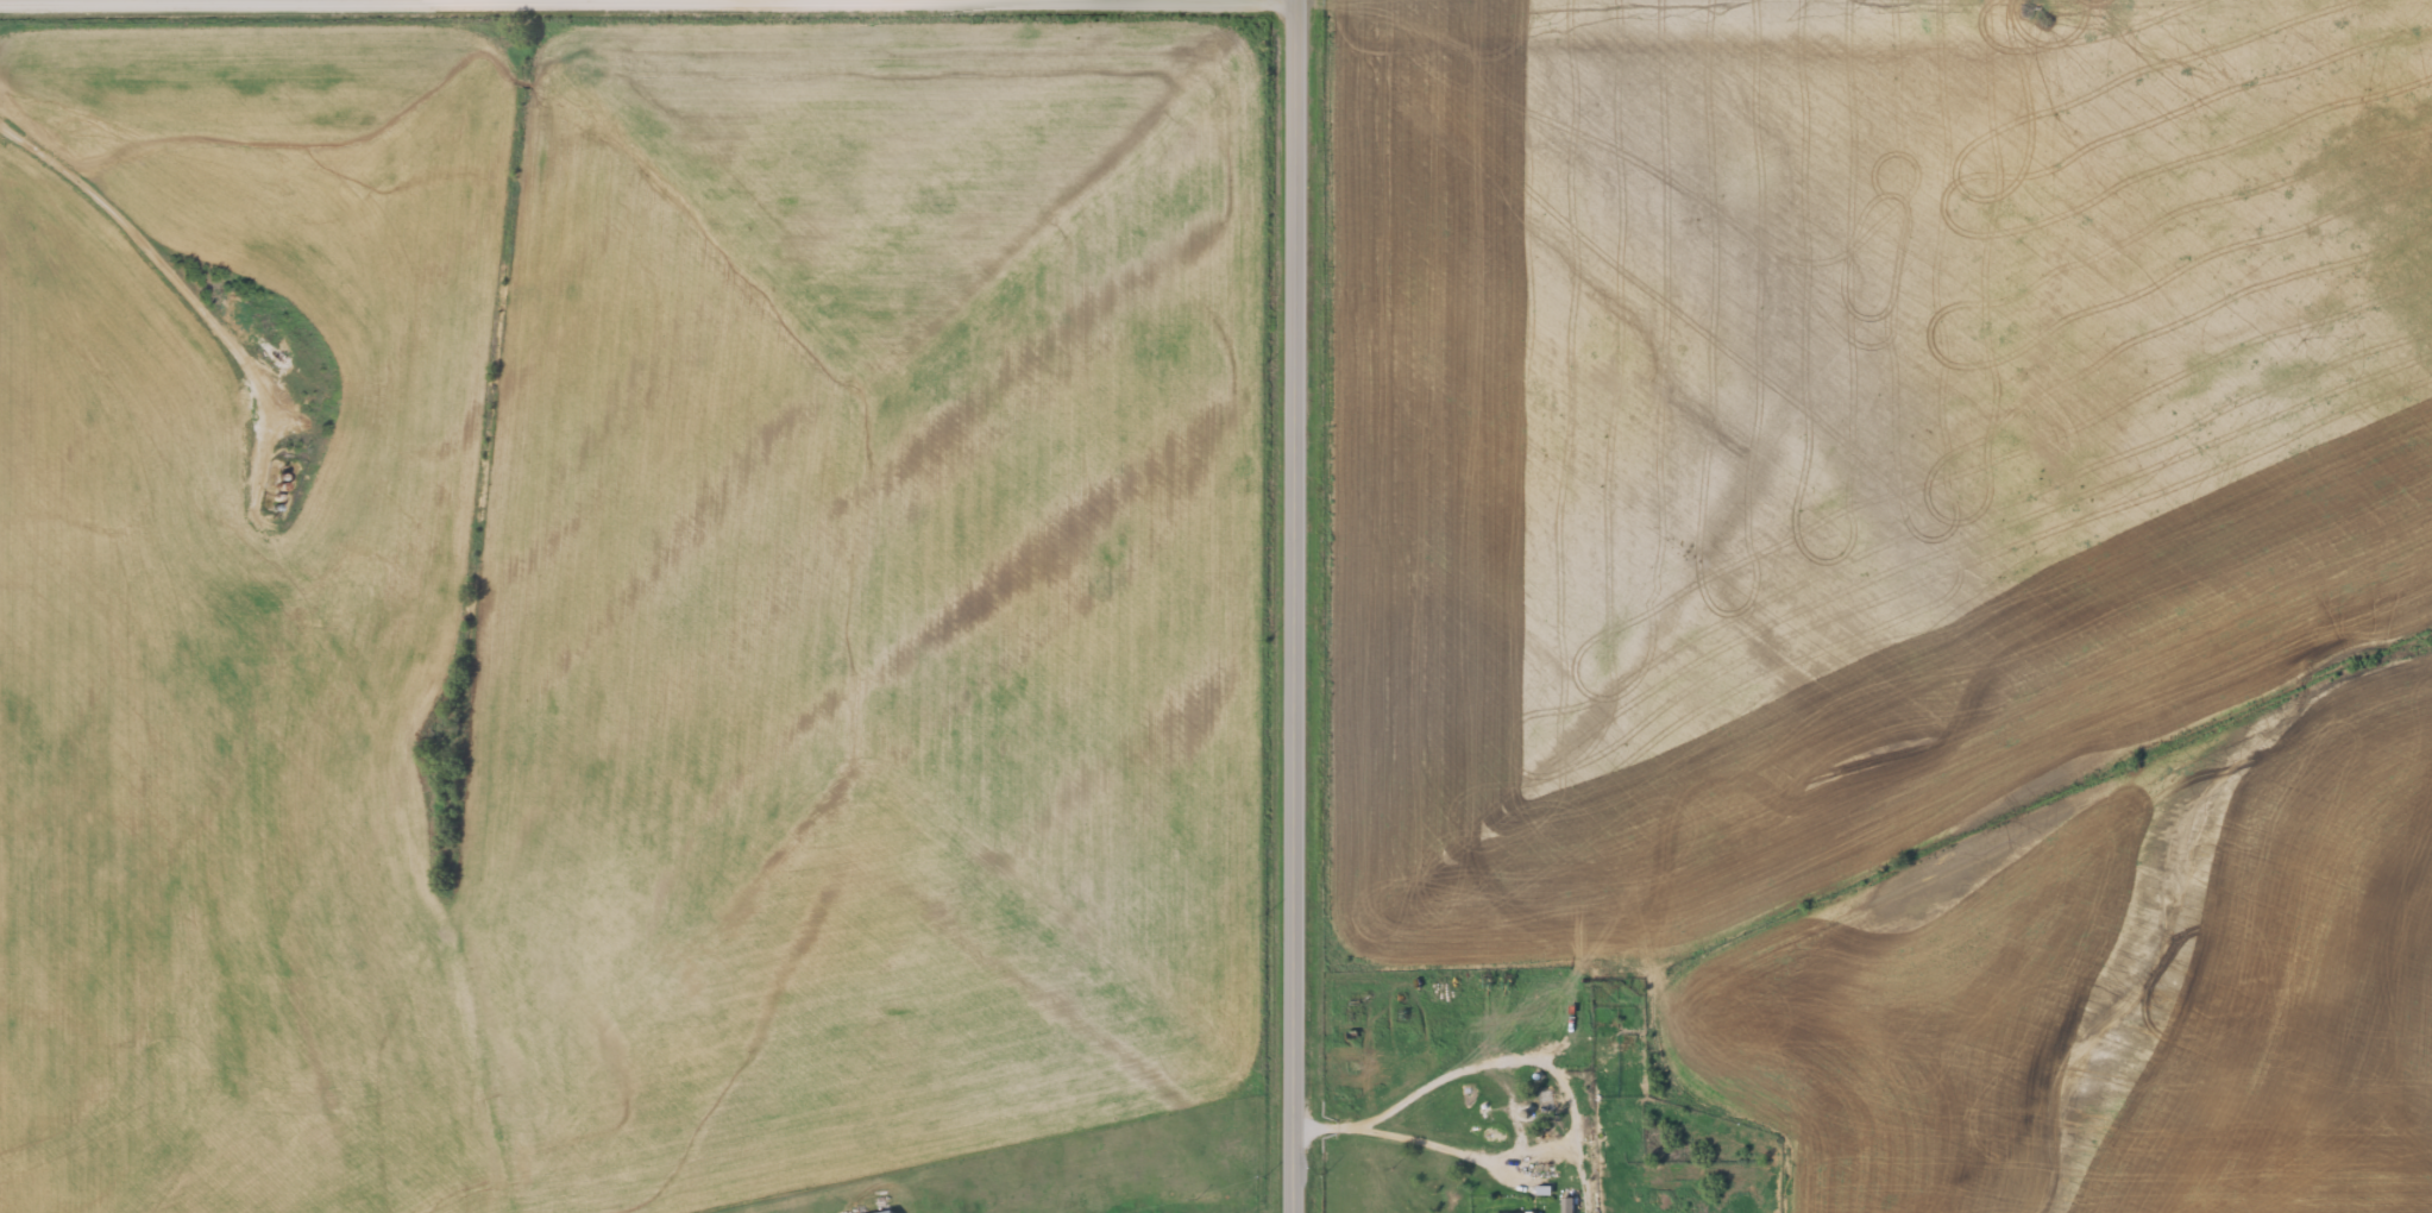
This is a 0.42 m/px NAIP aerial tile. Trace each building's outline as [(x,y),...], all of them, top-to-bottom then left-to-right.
[(1560,1212),(1574,1212),(1574,1198),(1560,1198),(1560,1212)]
